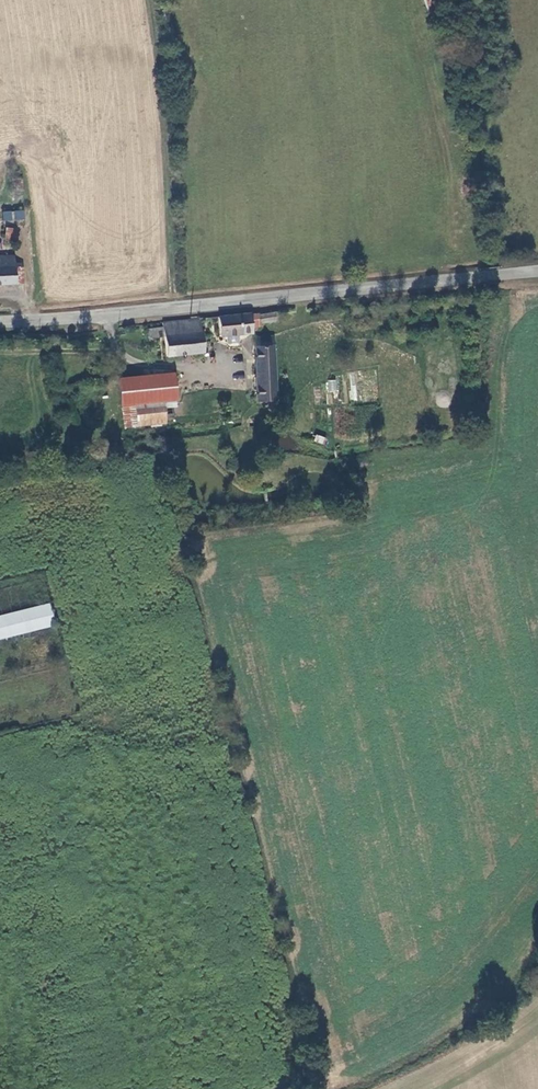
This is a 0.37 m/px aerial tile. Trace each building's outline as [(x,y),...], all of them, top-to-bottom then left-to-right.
[(426,8),(435,6),(433,0),(424,0),(426,8)] [(2,210),(2,221),(24,221),(24,211),(2,210)] [(5,238),(14,239),(14,227),(5,227),(5,238)] [(14,257),(0,258),(0,285),(15,285),(14,257)] [(249,317),(249,313),(217,317),(219,335),(251,331),(250,325),(249,317)] [(276,314),(261,315),(262,322),(276,321),(276,314)] [(262,324),(262,322),(261,315),(249,317),(250,325),(262,324)] [(199,353),(195,320),(161,324),(161,327),(162,337),(164,357),(199,353)] [(146,339),(162,337),(161,327),(144,329),(146,339)] [(276,400),(273,335),(252,336),(256,401),(276,400)] [(170,373),(116,380),(120,406),(121,406),(159,401),(173,399),(170,373)] [(337,379),(326,380),(327,392),(338,391),(337,379)] [(159,401),(121,406),(123,427),(162,423),(159,401)] [(315,434),(313,442),(325,444),(326,437),(315,434)] [(50,627),(45,606),(0,617),(0,639),(50,627)]
